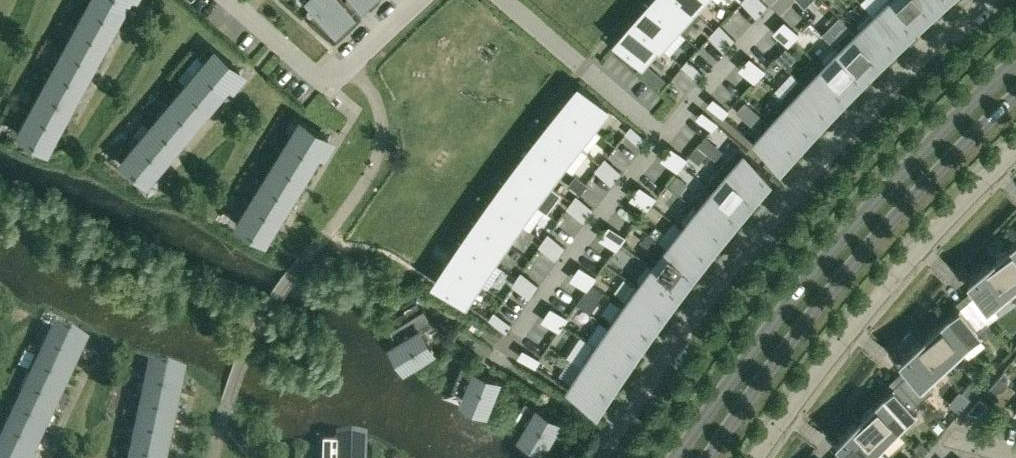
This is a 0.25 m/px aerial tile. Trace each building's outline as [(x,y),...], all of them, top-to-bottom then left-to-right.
[(86,5),(115,21),(127,0),(126,0),(89,0),(86,5)] [(342,0),(309,0),(313,5),(309,8),(309,9),(321,19),(322,19),(322,18),(324,16),(334,27),(350,12),(352,11),(342,0)] [(650,3),(677,28),(693,10),(682,0),(653,0),(650,3)] [(693,10),(699,4),(703,0),(682,0),(693,10)] [(757,14),(761,9),(752,0),(744,0),(743,1),(757,14)] [(762,0),(752,0),(761,9),(767,4),(762,0)] [(875,16),(898,40),(916,23),(894,0),(892,0),(875,16)] [(916,23),(933,7),(927,0),(894,0),(916,23)] [(650,3),(634,22),(661,46),(677,28),(650,3)] [(69,20),(68,23),(104,42),(115,21),(86,5),(76,24),(69,20)] [(875,16),(857,33),(881,57),(898,40),(875,16)] [(799,34),(785,21),(780,26),(794,39),(799,34)] [(612,47),(615,50),(637,69),(659,44),(661,46),(634,22),(612,47)] [(74,28),(63,47),(92,63),(104,42),(68,23),(67,24),(74,28)] [(734,38),(720,25),(715,30),(729,43),(734,38)] [(775,31),(789,44),(794,39),(780,26),(775,31)] [(864,74),(881,57),(857,33),(851,26),(838,39),(841,42),(836,46),(864,74)] [(711,35),(725,48),(729,43),(715,30),(711,35)] [(208,43),(198,55),(204,60),(198,67),(223,89),(239,70),(208,43)] [(847,91),(864,74),(836,46),(824,59),(828,62),(823,68),(847,91)] [(46,63),(45,65),(81,84),(92,63),(63,47),(53,67),(46,63)] [(764,70),(750,57),(745,63),(760,76),(764,70)] [(688,60),(684,65),(698,78),(703,72),(688,60)] [(741,68),(754,81),(755,81),(760,76),(745,63),(741,68)] [(51,70),(40,89),(70,105),(81,84),(45,65),(44,66),(51,70)] [(198,67),(182,86),(208,107),(223,89),(198,67)] [(650,79),(660,87),(668,77),(660,68),(650,79)] [(823,68),(806,85),(831,108),(847,91),(823,68)] [(609,108),(580,85),(564,104),(593,127),(609,108)] [(806,85),(790,103),(815,126),(831,108),(806,85)] [(162,97),(161,99),(192,125),(208,107),(182,86),(168,102),(162,97)] [(678,94),(672,88),(669,92),(675,97),(678,94)] [(23,105),(22,107),(58,126),(70,105),(40,89),(30,109),(23,105)] [(714,98),(709,103),(723,116),(728,110),(714,98)] [(166,105),(151,122),(177,144),(192,125),(161,99),(159,100),(166,105)] [(743,116),(752,106),(745,100),(737,111),(743,116)] [(790,103),(773,121),(798,144),(815,126),(790,103)] [(564,104),(549,123),(578,146),(593,127),(564,104)] [(22,107),(21,108),(28,112),(17,132),(46,148),(58,126),(22,107)] [(703,111),(698,116),(713,129),(717,123),(703,111)] [(292,115),(284,128),(291,132),(286,140),(314,158),(328,136),(292,115)] [(756,140),(757,140),(782,162),(798,144),(773,121),(756,140)] [(131,134),(130,135),(161,162),(177,144),(151,122),(137,139),(131,134)] [(549,123),(534,143),(564,165),(578,146),(549,123)] [(632,126),(627,131),(641,144),(646,139),(632,126)] [(130,135),(128,137),(135,142),(120,160),(145,181),(161,162),(130,135)] [(707,136),(699,145),(706,151),(713,140),(707,136)] [(286,140),(274,161),(302,178),(314,158),(286,140)] [(534,143),(519,162),(549,184),(555,175),(564,165),(534,143)] [(686,159),(672,147),(667,152),(682,164),(686,159)] [(663,158),(677,170),(682,164),(667,152),(663,158)] [(746,153),(729,172),(755,193),(771,174),(746,153)] [(620,170),(606,158),(601,164),(616,176),(620,170)] [(654,159),(648,166),(663,180),(670,173),(654,159)] [(255,175),(254,177),(289,198),(302,178),(274,161),(262,179),(255,175)] [(514,169),(505,182),(535,203),(549,184),(519,162),(514,169)] [(597,169),(611,181),(616,176),(601,164),(597,169)] [(729,172),(714,190),(740,212),(755,193),(729,172)] [(689,183),(678,174),(670,185),(680,193),(689,183)] [(250,200),(243,195),(242,197),(277,219),(289,198),(254,177),(253,178),(260,183),(250,200)] [(500,188),(491,201),(521,223),(535,203),(505,182),(500,188)] [(655,198),(640,186),(636,191),(651,203),(655,198)] [(714,190),(698,209),(725,230),(740,212),(714,190)] [(631,197),(646,208),(646,209),(651,203),(636,191),(631,197)] [(592,207),(577,196),(572,201),(588,213),(592,207)] [(242,197),(241,199),(247,203),(235,223),(264,240),(277,219),(242,197)] [(486,208),(477,221),(507,242),(513,234),(521,223),(491,201),(486,208)] [(568,207),(583,219),(588,213),(572,201),(568,207)] [(698,209),(683,228),(710,249),(725,230),(698,209)] [(477,221),(463,241),(493,262),(503,247),(507,242),(477,221)] [(610,226),(609,226),(605,231),(621,243),(625,237),(610,226)] [(683,228),(668,248),(695,268),(710,249),(683,228)] [(601,237),(616,248),(617,248),(621,243),(605,231),(601,237)] [(564,245),(549,234),(545,240),(560,251),(564,245)] [(556,257),(556,256),(560,251),(545,240),(540,245),(556,257)] [(463,241),(449,261),(480,282),(493,262),(463,241)] [(989,262),(1010,291),(1015,286),(1015,256),(1009,247),(989,262)] [(668,248),(654,267),(681,287),(695,268),(668,248)] [(466,303),(480,282),(449,261),(435,282),(466,303)] [(988,322),(989,321),(999,313),(992,304),(1010,291),(989,262),(970,275),(981,290),(970,299),(988,322)] [(580,266),(576,272),(591,283),(596,277),(580,266)] [(666,307),(681,287),(654,267),(639,287),(666,307)] [(537,283),(521,272),(517,278),(533,289),(537,283)] [(576,272),(572,277),(587,289),(591,283),(576,272)] [(529,295),(530,295),(533,289),(517,278),(513,284),(529,295)] [(639,287),(625,307),(652,326),(666,307),(639,287)] [(402,304),(406,311),(418,304),(414,296),(402,304)] [(982,335),(985,338),(996,330),(989,321),(988,322),(970,299),(940,324),(962,351),(982,335)] [(551,307),(551,308),(547,313),(563,324),(567,318),(551,307)] [(625,307),(611,327),(639,346),(652,326),(625,307)] [(392,345),(406,367),(435,349),(422,329),(433,323),(424,308),(390,329),(398,342),(392,345)] [(507,329),(511,323),(495,312),(491,318),(507,329)] [(543,319),(559,329),(559,330),(563,324),(547,313),(543,319)] [(940,324),(920,340),(942,367),(962,351),(940,324)] [(611,327),(597,347),(625,366),(639,346),(611,327)] [(41,354),(75,370),(85,347),(50,331),(41,349),(37,348),(36,351),(41,354)] [(902,354),(914,368),(903,378),(923,399),(933,391),(925,381),(942,367),(920,340),(902,354)] [(597,347),(584,367),(612,386),(625,366),(597,347)] [(520,355),(536,366),(539,360),(523,349),(520,355)] [(43,359),(35,377),(65,392),(75,370),(41,354),(40,357),(43,359)] [(462,364),(452,388),(466,394),(464,401),(487,410),(500,379),(462,364)] [(598,406),(612,386),(584,367),(570,388),(598,406)] [(138,391),(137,393),(178,402),(183,377),(151,371),(146,393),(138,391)] [(18,394),(17,396),(55,413),(65,392),(35,377),(25,397),(18,394)] [(918,413),(914,408),(923,399),(903,378),(874,405),(898,431),(918,413)] [(970,399),(980,387),(971,380),(962,391),(970,399)] [(145,397),(141,418),(173,425),(178,402),(137,393),(137,395),(145,397)] [(24,401),(14,421),(44,435),(55,413),(17,396),(16,397),(24,401)] [(968,412),(980,414),(988,404),(980,397),(968,412)] [(522,436),(544,449),(561,420),(526,399),(512,422),(525,430),(522,436)] [(888,456),(880,447),(898,431),(874,405),(856,421),(888,456)] [(0,437),(0,440),(34,456),(44,435),(14,421),(9,418),(0,437)] [(128,438),(128,440),(168,449),(173,425),(141,418),(136,440),(128,438)] [(888,456),(856,421),(839,436),(851,450),(844,457),(886,457),(888,456)] [(34,456),(0,440),(0,441),(4,443),(0,451),(0,457),(33,457),(34,456)] [(132,457),(166,457),(168,449),(128,440),(127,442),(135,444),(132,457)] [(364,445),(364,441),(338,440),(338,448),(323,447),(322,457),(363,457),(364,445)] [(921,441),(914,448),(921,455),(928,449),(921,441)]
